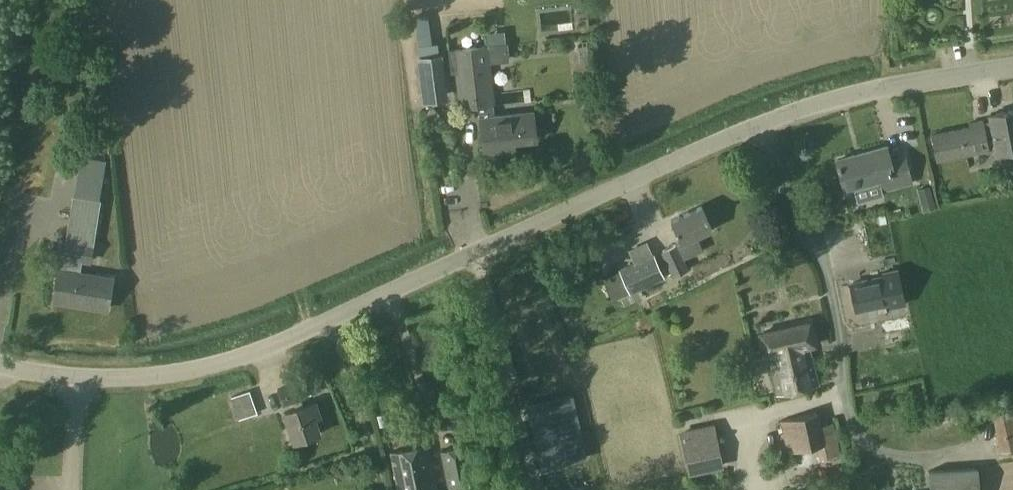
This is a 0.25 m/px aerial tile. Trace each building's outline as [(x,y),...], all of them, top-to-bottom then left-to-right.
[(481,118),(485,154),(514,150),(513,141),(536,139),(532,112),(496,116),(487,45),(453,49),(460,109),(484,106),(485,117),(481,118)] [(413,53),(418,101),(444,99),(439,51),(413,53)] [(936,161),(989,151),(989,149),(995,148),(996,154),(1012,151),(1012,109),(989,114),(991,122),(983,124),(982,119),(968,122),(968,126),(930,134),(936,161)] [(837,160),(844,190),(879,181),(881,190),(912,182),(905,157),(890,161),(886,147),(837,160)] [(80,156),(78,172),(103,176),(105,160),(80,156)] [(753,166),(755,172),(763,169),(761,163),(753,166)] [(917,189),(920,199),(932,196),(929,185),(917,189)] [(702,206),(671,220),(681,241),(662,250),(674,276),(688,269),(683,259),(703,249),(696,236),(712,228),(702,206)] [(53,300),(107,309),(112,278),(79,273),(82,259),(90,261),(92,245),(67,241),(64,257),(68,258),(65,271),(58,270),(53,300)] [(614,263),(630,252),(624,243),(608,255),(614,263)] [(621,272),(605,280),(614,298),(630,291),(663,276),(653,254),(620,269),(621,272)] [(904,305),(897,269),(881,273),(882,276),(849,283),(855,310),(887,303),(889,309),(904,305)] [(817,379),(809,346),(814,344),(809,322),(761,334),(766,356),(768,355),(783,352),(784,358),(789,357),(792,370),(801,368),(804,382),(817,379)] [(885,347),(906,341),(901,323),(880,329),(885,347)] [(783,352),(768,355),(778,394),(818,385),(817,379),(804,382),(801,368),(792,370),(789,357),(784,358),(783,352)] [(577,376),(529,387),(545,454),(593,443),(577,376)] [(228,396),(236,419),(256,411),(248,388),(228,396)] [(314,401),(284,411),(295,442),(319,434),(314,420),(320,418),(314,401)] [(1003,413),(1002,404),(989,406),(995,449),(1012,446),(1012,411),(1003,413)] [(984,406),(970,409),(973,423),(987,420),(984,406)] [(780,420),(784,442),(786,452),(818,445),(821,459),(840,454),(836,440),(824,443),(817,412),(780,420)] [(726,463),(720,438),(684,447),(690,473),(726,463)] [(398,489),(436,489),(427,444),(391,452),(398,489)] [(465,445),(441,450),(449,486),(473,481),(465,445)] [(928,471),(929,489),(979,489),(978,468),(928,471)]
